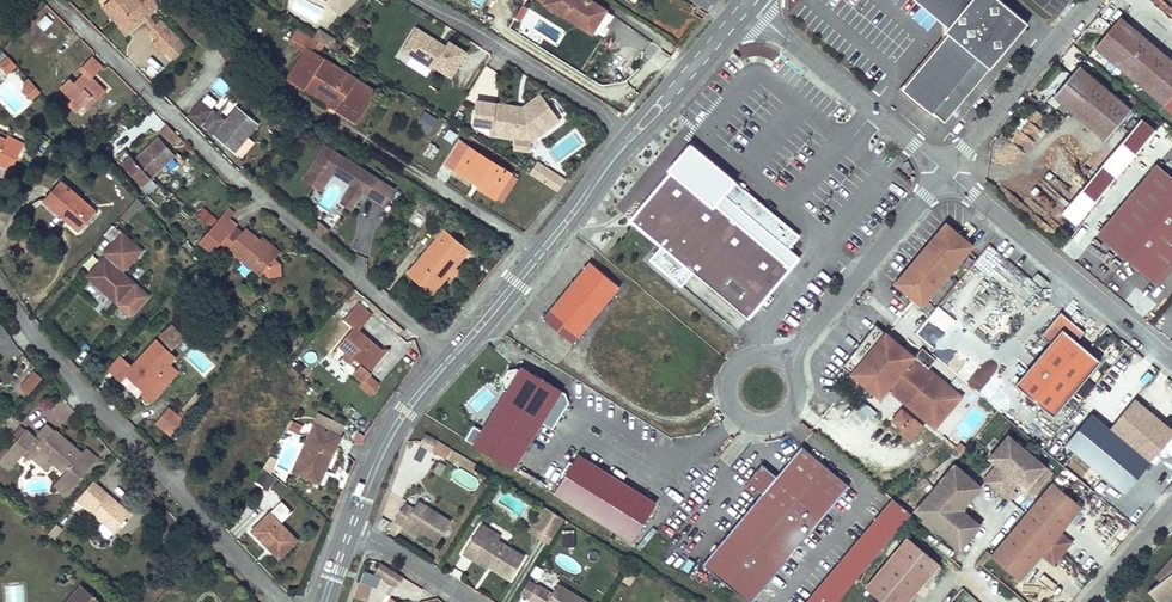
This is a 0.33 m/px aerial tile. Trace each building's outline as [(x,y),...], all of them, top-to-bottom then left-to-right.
[(123,0),(111,0),(104,6),(108,12),(123,0)] [(160,0),(123,0),(108,12),(126,34),(144,20),(149,16),(151,14),(160,0)] [(333,0),(324,0),(327,2),(341,16),(345,11),(333,0)] [(345,11),(356,0),(333,0),(345,11)] [(590,0),(540,0),(576,22),(578,18),(594,28),(595,28),(606,10),(590,0)] [(941,23),(943,37),(902,86),(906,89),(949,38),(955,38),(955,32),(951,33),(950,27),(954,26),(954,21),(947,22),(922,0),(914,0),(941,23)] [(1001,0),(922,0),(947,22),(954,21),(954,26),(950,27),(951,33),(955,32),(955,38),(949,38),(906,89),(925,105),(930,110),(937,116),(945,122),(1028,23),(1001,0)] [(1171,19),(1171,7),(1165,0),(1152,0),(1171,19)] [(602,32),(613,15),(606,10),(595,28),(602,32)] [(44,29),(55,19),(49,13),(39,24),(44,29)] [(157,39),(168,28),(160,20),(156,25),(149,16),(144,20),(152,29),(149,32),(157,39)] [(1120,16),(1094,47),(1163,105),(1171,94),(1171,59),(1120,16)] [(594,28),(578,18),(576,22),(592,32),(594,28)] [(166,52),(180,37),(169,27),(157,39),(155,41),(166,52)] [(451,77),(466,52),(449,41),(446,46),(417,29),(410,40),(417,45),(411,55),(433,69),(434,66),(451,77)] [(342,45),(334,40),(335,39),(319,30),(314,38),(329,48),(337,52),(342,45)] [(246,54),(233,35),(218,46),(231,65),(246,55),(246,54)] [(253,64),(267,43),(258,37),(247,54),(253,64)] [(411,55),(417,45),(410,40),(403,51),(411,55)] [(166,52),(155,41),(153,44),(163,54),(166,52)] [(317,54),(319,51),(309,45),(307,47),(317,54)] [(376,91),(323,58),(325,55),(319,51),(317,54),(307,47),(287,78),(305,89),(308,84),(329,97),(326,102),(356,122),(376,91)] [(6,74),(16,67),(8,55),(0,61),(0,66),(6,74)] [(77,112),(85,104),(93,96),(97,101),(106,91),(94,81),(93,82),(90,80),(92,78),(102,67),(91,57),(80,68),(84,72),(74,82),(69,78),(61,87),(73,99),(69,103),(77,112)] [(1131,109),(1079,65),(1053,96),(1105,140),(1131,109)] [(218,78),(212,87),(222,94),(229,85),(218,78)] [(40,91),(29,79),(25,83),(28,86),(23,90),(31,99),(40,91)] [(329,97),(308,84),(305,89),(326,102),(329,97)] [(531,141),(559,120),(540,94),(525,105),(529,110),(524,113),(495,108),(496,103),(477,100),(473,124),(491,127),(490,135),(515,138),(514,149),(530,151),(531,141)] [(89,108),(97,101),(93,96),(85,104),(89,108)] [(225,114),(231,104),(221,98),(215,108),(225,114)] [(247,136),(257,123),(238,107),(226,121),(201,101),(190,115),(202,125),(219,139),(216,141),(224,148),(226,145),(234,151),(241,157),(254,142),(247,136)] [(529,110),(525,105),(523,107),(496,103),(495,108),(524,113),(529,110)] [(937,116),(930,110),(925,105),(922,109),(934,120),(937,116)] [(428,134),(438,118),(425,110),(415,126),(428,134)] [(1141,118),(1062,213),(1074,224),(1153,128),(1141,118)] [(166,138),(173,131),(168,125),(160,133),(166,138)] [(448,127),(442,137),(451,142),(456,132),(448,127)] [(174,146),(181,138),(173,131),(166,138),(174,146)] [(6,136),(5,139),(0,137),(0,164),(11,170),(24,144),(6,136)] [(153,176),(176,156),(158,137),(134,159),(126,150),(117,158),(122,164),(142,186),(153,176)] [(511,173),(459,141),(445,163),(480,185),(478,187),(496,198),(511,173)] [(428,142),(423,155),(433,159),(438,146),(428,142)] [(394,189),(325,145),(304,179),(314,185),(321,190),(333,172),(352,185),(345,196),(356,202),(363,191),(365,188),(370,191),(368,194),(384,205),(394,189)] [(724,198),(677,159),(650,191),(653,194),(674,169),(718,206),(724,198)] [(567,181),(537,162),(529,174),(557,191),(558,191),(567,181)] [(1171,259),(1171,177),(1156,164),(1098,234),(1154,280),(1171,259)] [(718,206),(674,169),(653,194),(631,219),(671,253),(659,267),(677,282),(689,268),(748,317),(790,267),(718,206)] [(502,202),(518,178),(511,173),(496,198),(502,202)] [(90,206),(61,181),(45,200),(60,213),(61,211),(65,214),(63,216),(74,225),(90,206)] [(328,213),(338,194),(328,189),(318,207),(328,213)] [(417,203),(422,195),(415,190),(410,198),(417,203)] [(433,219),(441,207),(422,195),(417,203),(415,207),(433,219)] [(352,209),(356,202),(345,196),(341,202),(352,209)] [(127,221),(143,204),(136,197),(120,215),(127,221)] [(79,230),(95,211),(90,206),(74,225),(79,230)] [(442,224),(450,213),(441,207),(433,219),(442,224)] [(227,221),(232,216),(226,211),(222,216),(227,221)] [(278,255),(259,240),(245,228),(242,233),(227,221),(222,216),(200,241),(209,249),(215,242),(219,245),(227,252),(229,249),(261,275),(264,272),(269,276),(276,275),(281,270),(280,263),(274,259),(278,255)] [(323,238),(330,230),(320,221),(313,229),(323,238)] [(922,306),(973,246),(946,223),(922,251),(924,253),(921,257),(918,255),(895,283),(922,306)] [(148,296),(117,268),(119,265),(124,269),(141,250),(113,224),(104,234),(113,243),(104,252),(107,254),(105,257),(88,276),(131,314),(148,296)] [(453,268),(468,250),(445,230),(409,273),(427,288),(448,264),(453,268)] [(278,255),(280,252),(262,236),(259,240),(278,255)] [(213,252),(219,245),(215,242),(209,249),(213,252)] [(1171,271),(1171,259),(1154,280),(1160,285),(1171,271)] [(573,343),(620,286),(590,262),(543,318),(573,343)] [(432,293),(453,268),(448,264),(427,288),(432,293)] [(1047,281),(1037,273),(1033,278),(1042,286),(1047,281)] [(382,351),(358,330),(372,315),(358,303),(344,319),(354,327),(339,345),(348,352),(361,363),(357,368),(354,371),(364,379),(365,380),(369,376),(372,372),(369,370),(377,361),(375,359),(382,351)] [(1054,416),(1100,361),(1076,340),(1084,332),(1061,312),(1041,335),(1050,343),(1016,384),(1054,416)] [(158,334),(171,348),(185,335),(173,321),(158,334)] [(270,342),(259,330),(249,339),(259,351),(260,351),(270,342)] [(962,396),(886,333),(852,373),(880,397),(888,388),(935,428),(962,396)] [(126,374),(128,375),(144,390),(141,393),(151,402),(173,376),(173,368),(169,364),(175,357),(157,340),(132,367),(120,355),(107,369),(120,381),(126,374)] [(268,365),(281,354),(270,342),(260,351),(259,351),(257,353),(268,365)] [(378,362),(389,350),(382,351),(375,359),(377,361),(378,362)] [(357,368),(361,363),(348,352),(343,357),(357,368)] [(371,371),(378,362),(377,361),(369,370),(371,371)] [(983,363),(966,381),(975,390),(993,372),(983,363)] [(556,400),(562,391),(522,366),(519,371),(516,369),(508,370),(502,380),(504,388),(507,390),(482,431),(474,426),(466,439),(474,444),(513,469),(547,415),(556,400)] [(26,397),(41,376),(30,368),(15,389),(26,397)] [(144,390),(128,375),(123,380),(138,394),(140,392),(141,393),(144,390)] [(979,391),(989,397),(999,381),(989,375),(979,391)] [(371,393),(379,384),(369,376),(365,380),(364,379),(360,384),(371,393)] [(242,391),(236,385),(232,388),(235,391),(236,391),(239,394),(242,391)] [(475,394),(475,415),(485,415),(486,394),(475,394)] [(1150,462),(1171,435),(1171,429),(1135,397),(1109,428),(1150,462)] [(550,417),(559,403),(556,400),(547,415),(550,417)] [(171,435),(184,420),(169,408),(156,423),(171,435)] [(182,418),(187,413),(183,409),(178,414),(182,418)] [(903,429),(912,418),(902,409),(892,420),(903,429)] [(1109,428),(1091,413),(1066,444),(1124,493),(1150,462),(1109,428)] [(345,426),(319,415),(315,425),(340,437),(345,426)] [(909,440),(922,424),(914,417),(901,433),(909,440)] [(299,434),(303,425),(291,420),(288,429),(299,434)] [(43,444),(54,431),(47,424),(35,438),(43,444)] [(319,482),(340,437),(315,425),(294,470),(319,482)] [(813,432),(806,425),(803,428),(811,435),(813,432)] [(26,430),(21,426),(0,451),(0,456),(2,458),(26,430)] [(55,430),(54,431),(43,444),(35,438),(26,430),(2,458),(13,466),(23,454),(26,451),(32,456),(46,469),(52,461),(66,473),(55,486),(57,488),(60,485),(68,492),(97,458),(86,450),(83,454),(55,430)] [(361,444),(365,436),(360,432),(353,444),(356,444),(361,444)] [(432,451),(438,440),(425,433),(419,443),(432,451)] [(1046,466),(1008,434),(989,457),(999,466),(993,473),(987,481),(1003,495),(1010,487),(1016,480),(1019,483),(1026,489),(1046,466)] [(961,453),(967,448),(961,443),(956,449),(961,453)] [(418,446),(414,457),(422,460),(426,449),(418,446)] [(849,485),(802,446),(776,476),(762,464),(748,481),(762,493),(703,564),(748,601),(751,601),(849,485)] [(269,470),(275,457),(270,455),(263,467),(269,470)] [(656,503),(578,455),(554,494),(631,542),(656,503)] [(993,473),(999,466),(989,457),(988,458),(995,464),(990,471),(993,473)] [(2,458),(0,460),(0,461),(10,470),(13,466),(2,458)] [(962,509),(981,486),(953,463),(914,510),(960,549),(981,525),(962,509)] [(457,465),(450,476),(473,491),(481,479),(457,465)] [(270,487),(276,478),(264,470),(257,479),(270,487)] [(1013,490),(1019,483),(1016,480),(1010,487),(1013,490)] [(1072,542),(1060,532),(1082,507),(1052,482),(991,554),(991,555),(1020,580),(1042,555),(1053,564),(1072,542)] [(68,492),(60,485),(57,488),(65,495),(68,492)] [(131,513),(103,489),(99,486),(83,506),(114,532),(131,513)] [(911,514),(892,498),(805,601),(837,601),(911,514)] [(451,521),(418,501),(413,508),(405,503),(395,519),(404,524),(406,521),(421,531),(438,542),(451,521)] [(296,540),(280,524),(292,512),(282,502),(253,530),(279,557),(296,540)] [(553,537),(564,519),(546,507),(539,518),(547,523),(542,531),(553,537)] [(542,531),(547,523),(539,518),(534,526),(542,531)] [(421,531),(406,521),(404,524),(419,534),(421,531)] [(500,536),(481,524),(475,535),(484,540),(488,534),(498,540),(500,536)] [(562,532),(562,545),(574,545),(574,532),(562,532)] [(498,540),(488,534),(484,540),(475,535),(463,553),(473,559),(475,556),(486,563),(487,560),(490,562),(488,565),(489,565),(511,579),(524,557),(498,540)] [(939,564),(907,538),(866,587),(884,601),(907,601),(939,564)] [(991,555),(991,554),(987,550),(980,559),(975,565),(982,565),(991,555)] [(486,563),(475,556),(473,559),(487,568),(489,565),(488,565),(490,562),(487,560),(486,563)] [(1171,593),(1171,557),(1155,577),(1160,581),(1148,591),(1149,591),(1157,601),(1160,601),(1171,593)] [(403,576),(382,564),(377,572),(397,585),(403,576)] [(378,575),(363,570),(354,597),(367,601),(369,601),(378,575)] [(534,592),(537,586),(529,581),(522,593),(530,598),(534,592)] [(6,601),(23,601),(20,584),(4,587),(6,601)] [(558,584),(552,593),(538,585),(537,586),(534,592),(530,598),(529,599),(534,601),(588,601),(558,584)] [(81,585),(67,601),(101,601),(81,585)] [(1171,598),(1171,593),(1160,601),(1166,601),(1171,598)]
